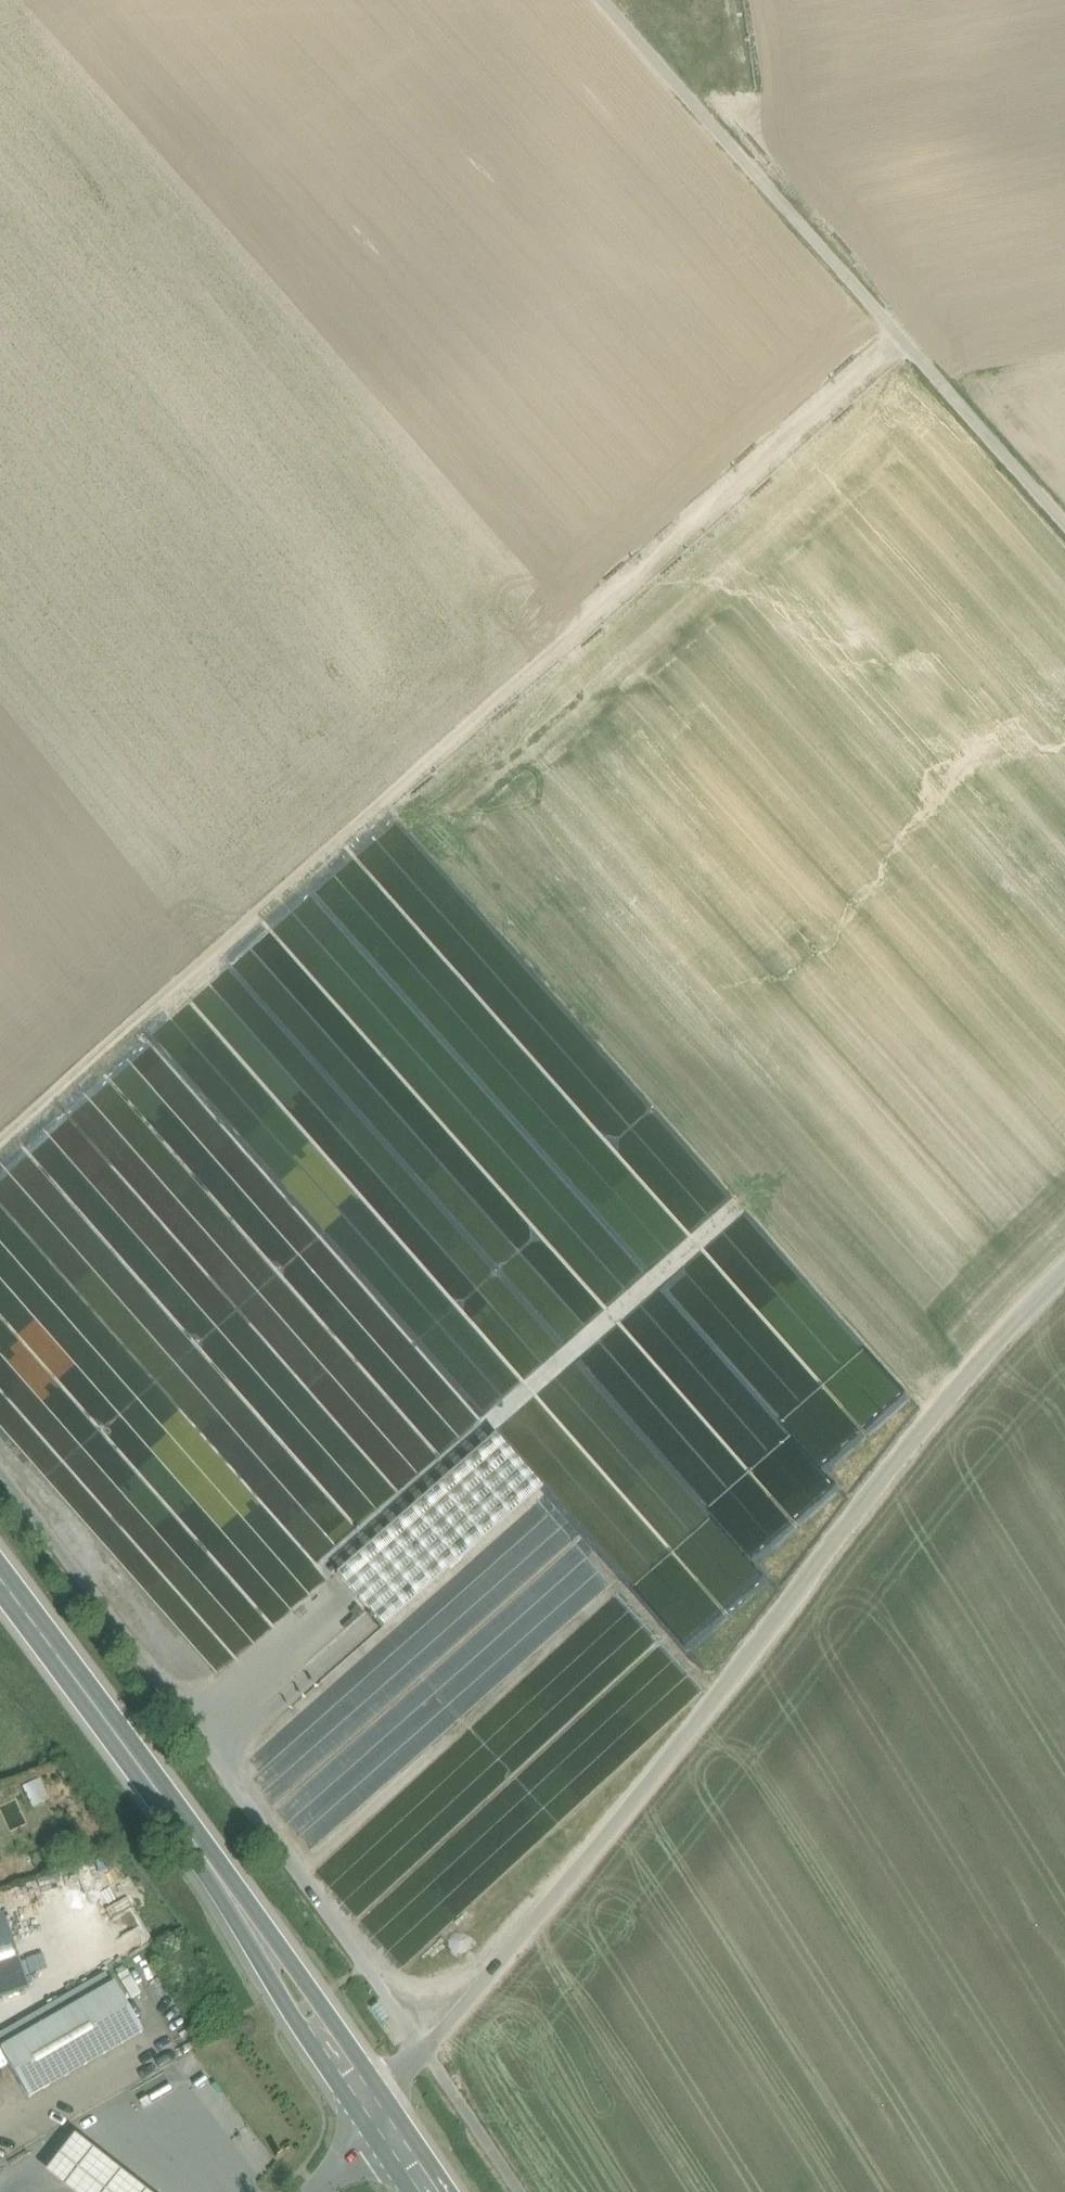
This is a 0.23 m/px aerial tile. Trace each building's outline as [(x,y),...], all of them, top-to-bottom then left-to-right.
[(494,1435),(336,1574),(383,1627),(541,1489),(494,1435)] [(0,1915),(0,1999),(26,1990),(0,1915)] [(114,1983),(1,2048),(29,2098),(142,2033),(114,1983)] [(76,2134),(45,2171),(71,2191),(148,2191),(76,2134)]
